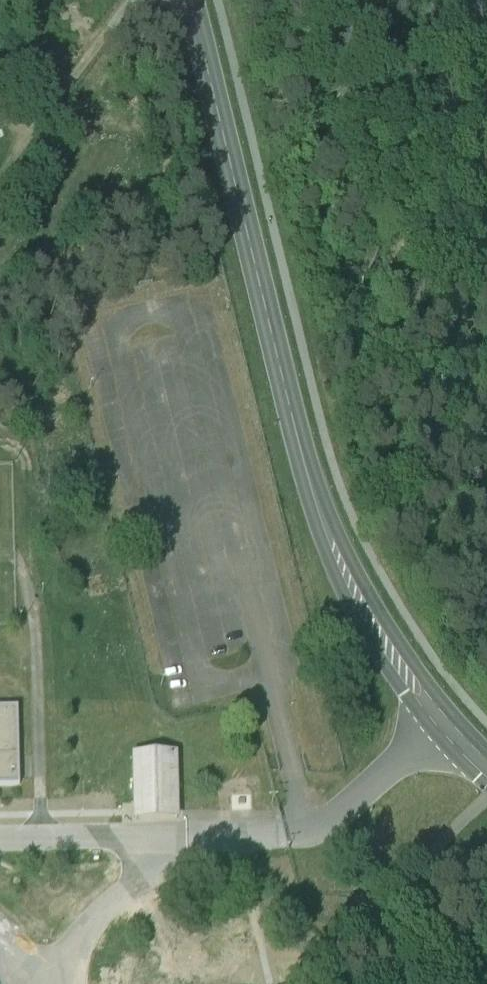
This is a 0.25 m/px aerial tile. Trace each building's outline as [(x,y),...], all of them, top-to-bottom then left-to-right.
[(0,704),(0,784),(21,784),(18,704),(0,704)] [(175,813),(176,813),(174,750),(130,751),(131,814),(160,813),(160,816),(175,816),(175,813)] [(160,813),(131,814),(131,822),(176,821),(176,813),(175,813),(175,816),(160,816),(160,813)]
